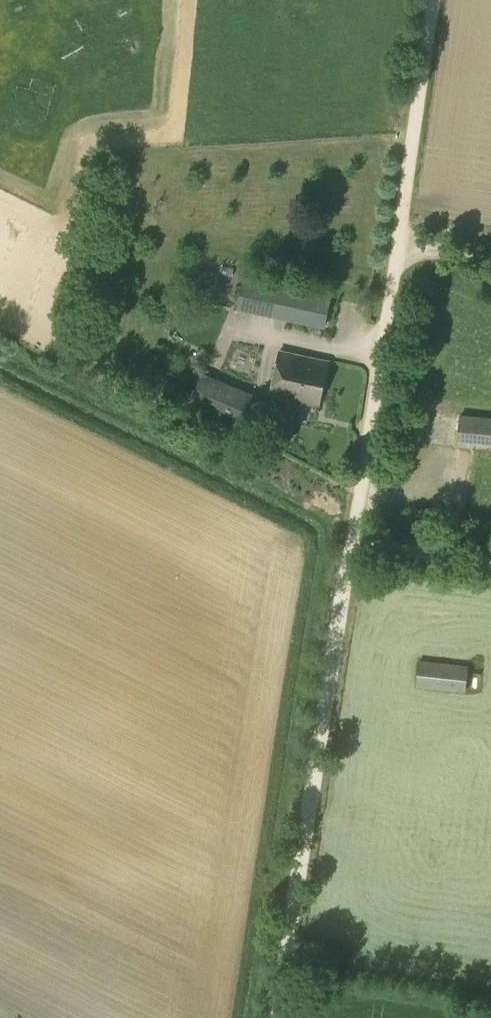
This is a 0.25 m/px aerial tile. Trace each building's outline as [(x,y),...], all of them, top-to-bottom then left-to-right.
[(275,315),(325,326),(333,289),(331,289),(283,278),(275,315)] [(319,403),(328,360),(280,349),(271,392),(319,403)] [(258,395),(200,370),(187,401),(199,406),(245,426),(258,395)] [(461,414),(459,437),(490,441),(490,417),(461,414)] [(465,692),(468,665),(418,659),(415,686),(465,692)]
